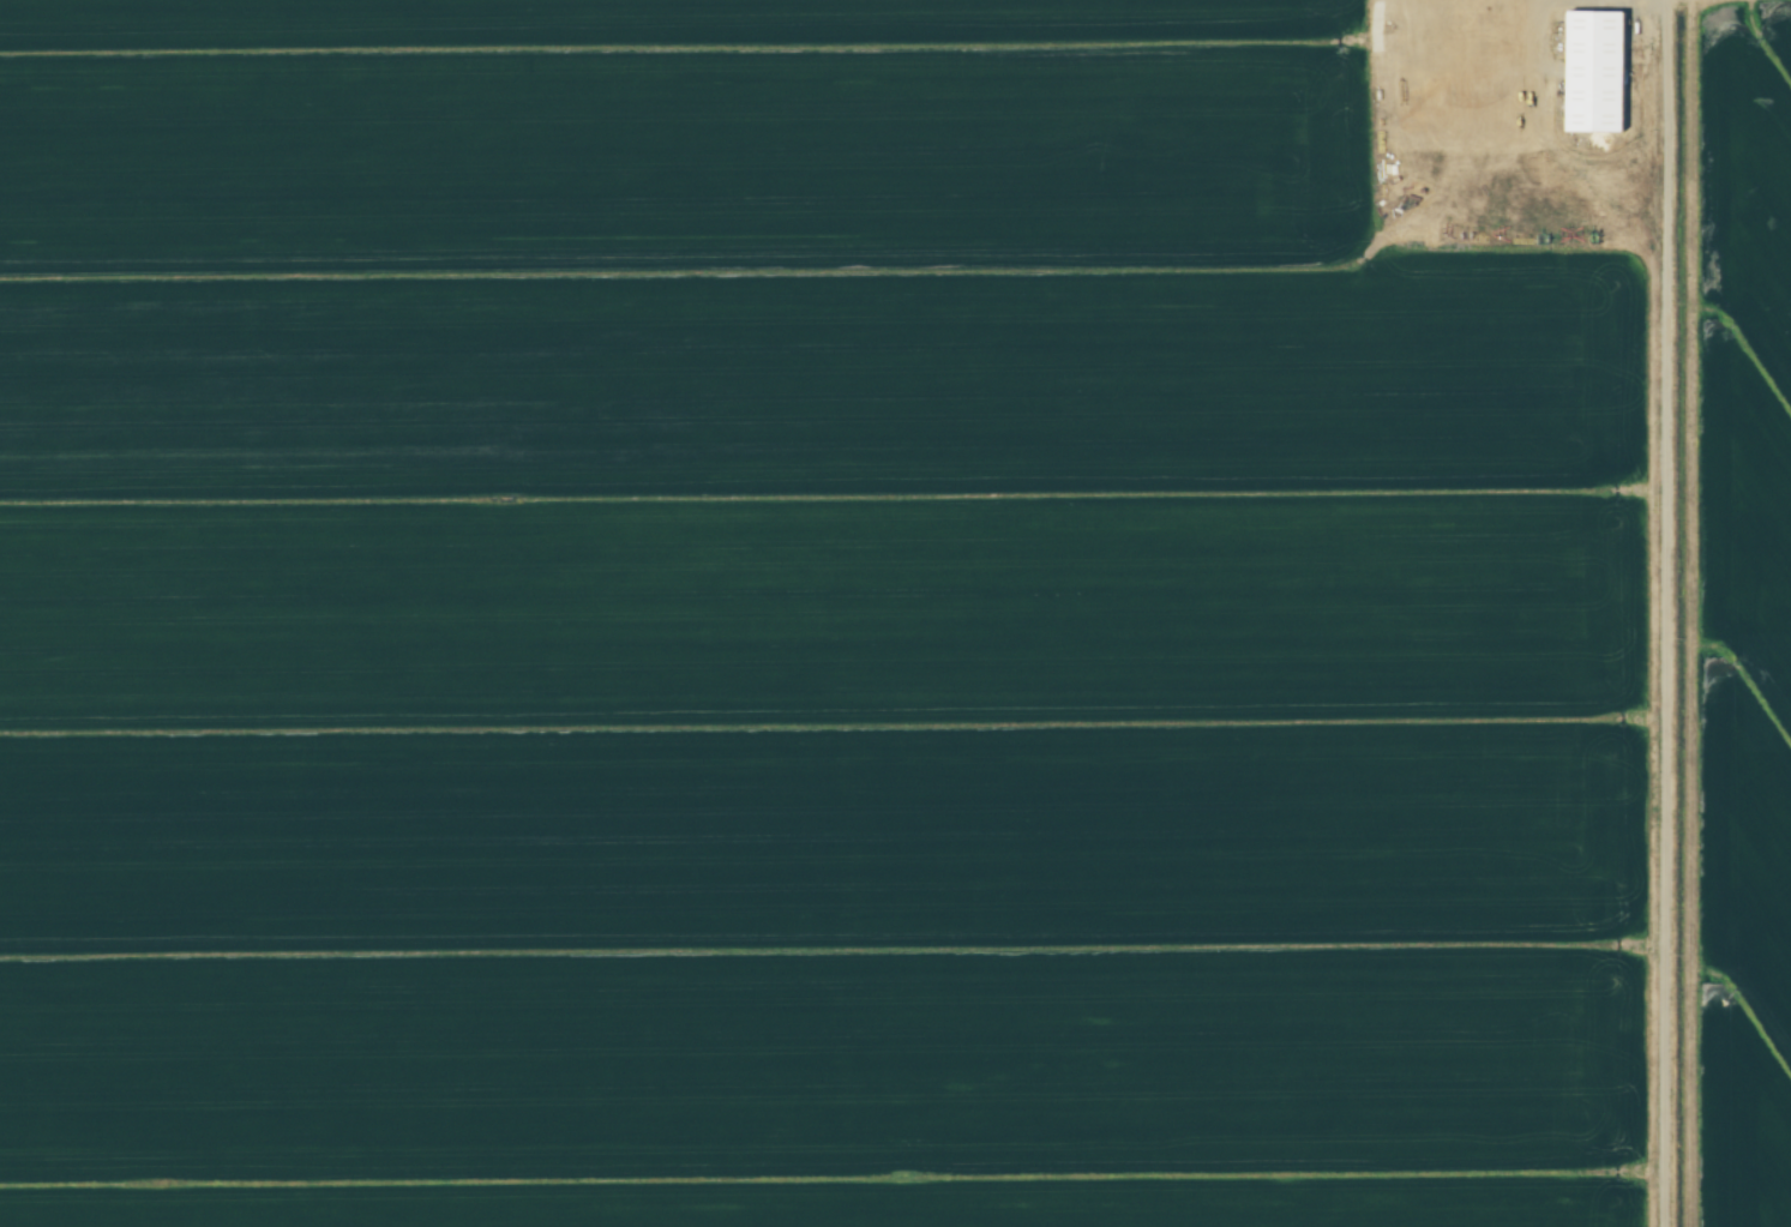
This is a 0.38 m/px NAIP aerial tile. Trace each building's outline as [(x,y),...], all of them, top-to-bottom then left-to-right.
[(1624,12),(1568,12),(1568,133),(1624,133),(1624,12)]
